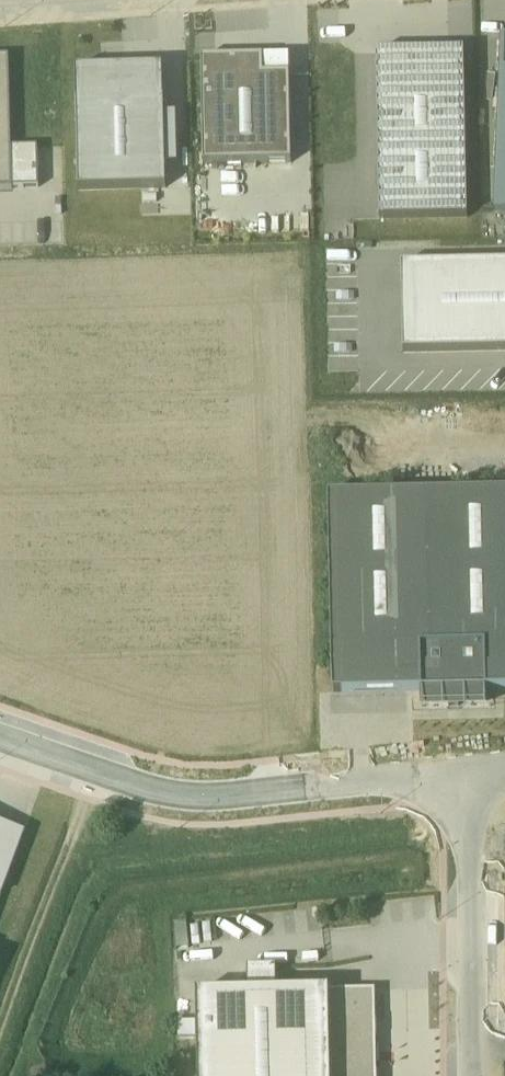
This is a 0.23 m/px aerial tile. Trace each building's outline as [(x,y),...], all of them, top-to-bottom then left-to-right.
[(502,41),(495,216),(504,216),(504,41),(502,41)] [(462,52),(376,54),(381,221),(467,218),(462,52)] [(12,193),(8,60),(0,60),(0,193),(12,193)] [(201,62),(203,167),(290,165),(289,78),(263,79),(262,60),(201,62)] [(162,71),(76,73),(79,191),(165,189),(162,71)] [(402,267),(404,355),(504,353),(504,265),(402,267)] [(328,497),(333,696),(421,694),(421,705),(449,705),(449,710),(459,709),(459,705),(487,704),(487,692),(504,692),(504,493),(328,497)] [(0,827),(0,897),(1,897),(24,836),(0,827)] [(282,990),(282,967),(254,968),(255,990),(282,990)] [(376,989),(332,990),(333,1075),(377,1075),(376,989)] [(202,992),(203,1075),(333,1075),(332,990),(202,992)]
